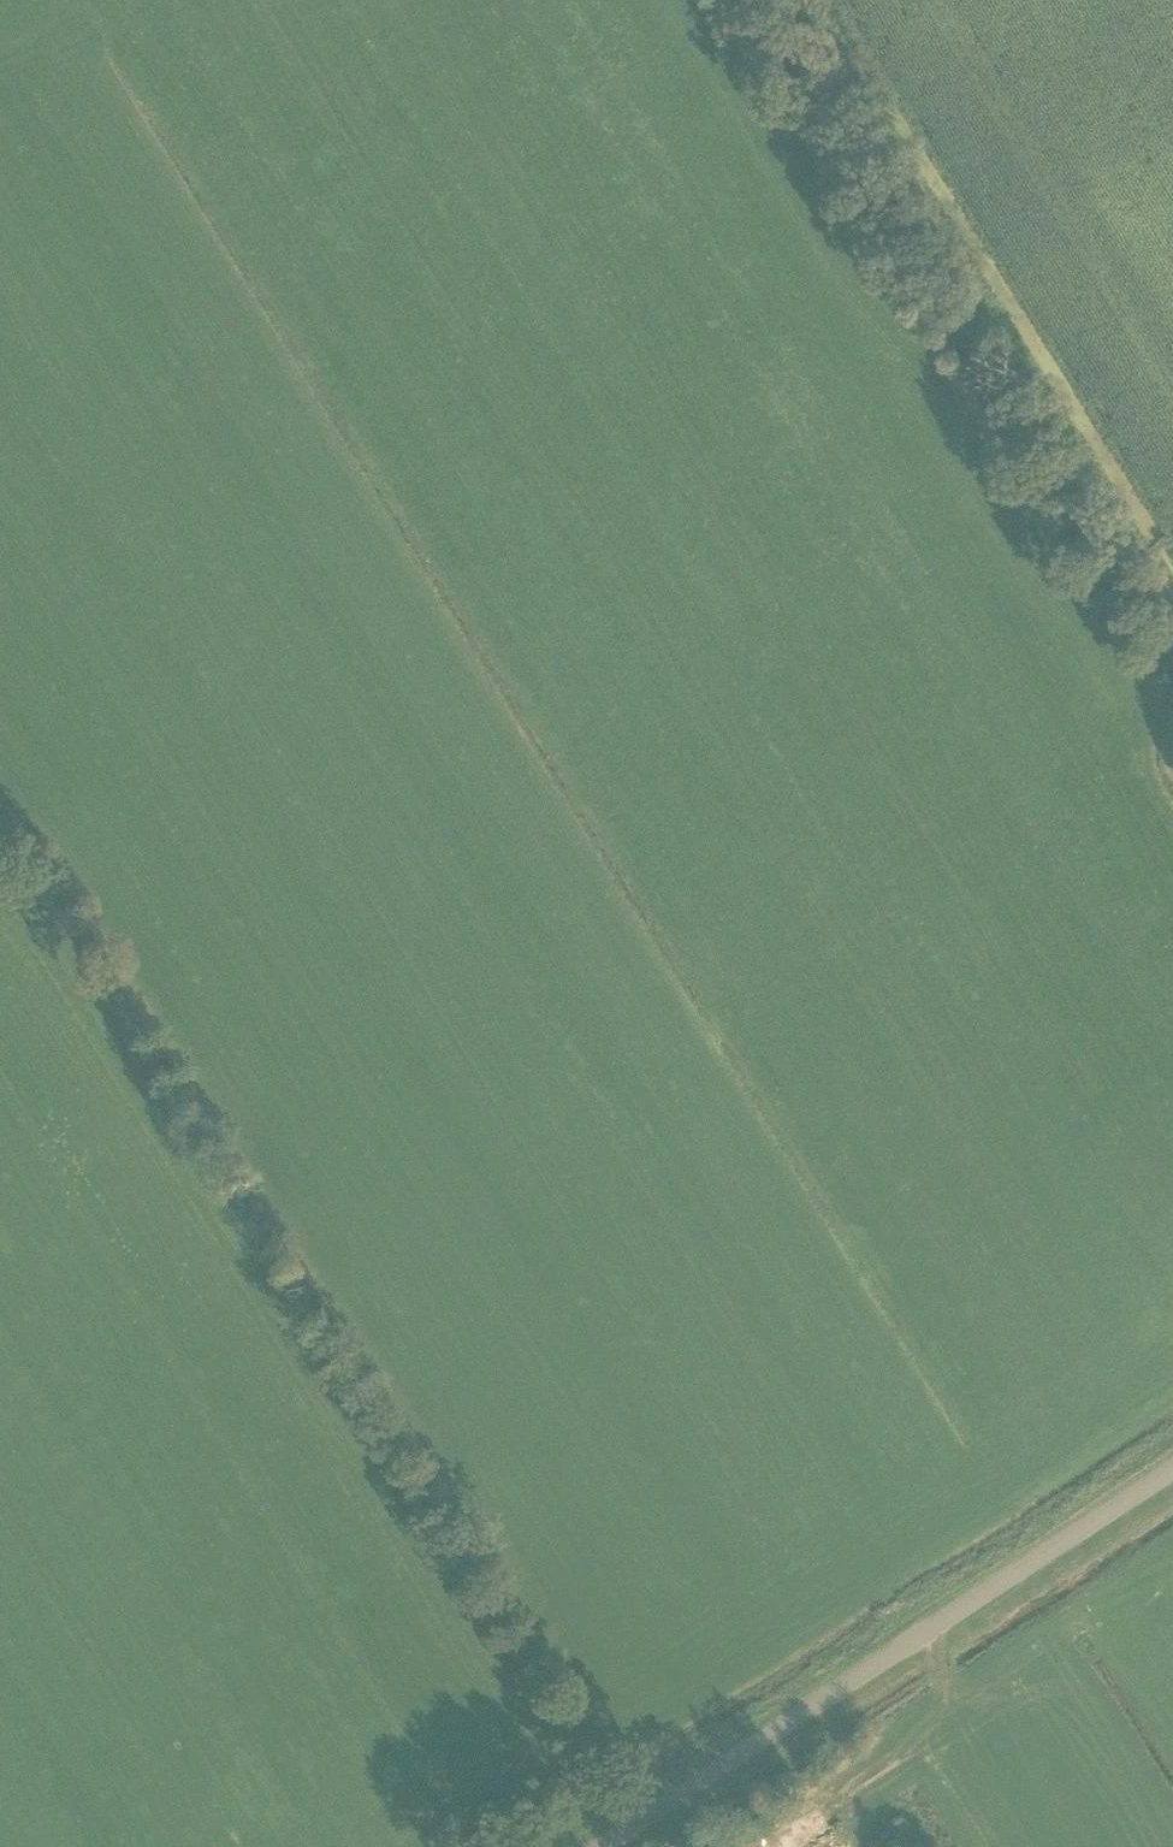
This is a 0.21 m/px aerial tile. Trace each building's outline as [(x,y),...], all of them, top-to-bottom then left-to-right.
[(861,1766),(870,1783),(885,1776),(875,1758),(861,1766)]
